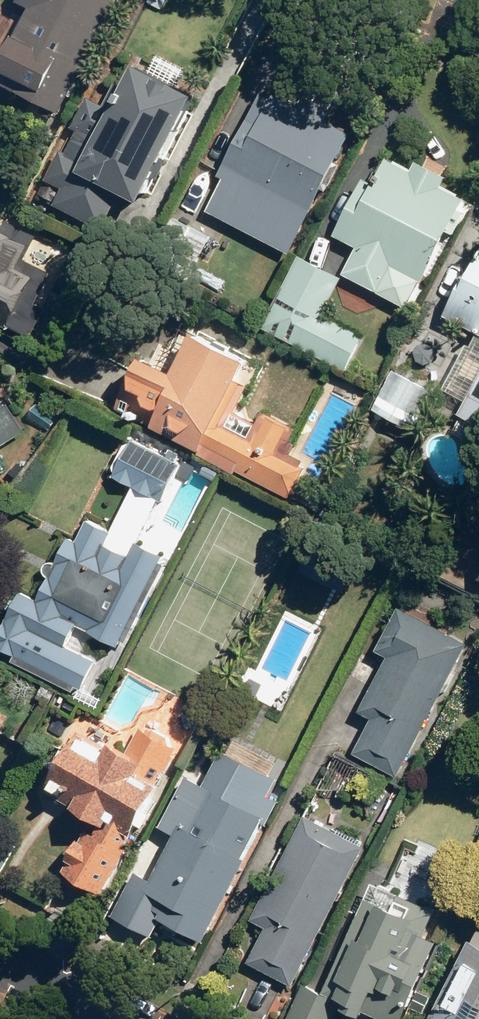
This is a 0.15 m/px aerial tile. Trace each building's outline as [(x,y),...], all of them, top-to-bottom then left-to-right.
[(18,1),(30,8),(6,53),(0,50),(0,98),(13,105),(21,91),(60,112),(119,0),(18,0),(18,1)] [(122,86),(116,83),(104,105),(89,97),(73,128),(78,131),(66,153),(61,150),(46,179),(63,188),(55,204),(102,229),(122,191),(139,200),(195,94),(135,63),(122,86)] [(271,98),(260,92),(218,173),(224,176),(207,211),(291,253),(351,134),(329,122),(335,111),(279,83),(271,98)] [(374,183),(364,178),(334,235),(357,247),(343,274),(407,307),(464,198),(442,186),(448,176),(418,160),(412,171),(388,158),(374,183)] [(211,234),(173,215),(148,262),(186,282),(211,234)] [(0,225),(0,324),(29,338),(44,307),(37,304),(52,272),(25,259),(37,235),(8,220),(4,227),(0,225)] [(445,317),(478,334),(478,252),(445,317)] [(341,277),(300,255),(262,328),(345,370),(363,335),(322,313),(341,277)] [(247,361),(193,333),(173,372),(142,355),(115,407),(285,496),(307,454),(221,409),(247,361)] [(433,390),(393,370),(373,409),(413,429),(433,390)] [(467,397),(478,403),(478,374),(467,397)] [(59,418),(37,401),(27,414),(50,431),(59,418)] [(29,430),(10,404),(0,410),(0,448),(29,430)] [(181,463),(133,438),(113,476),(162,501),(181,463)] [(68,538),(37,601),(22,593),(0,637),(0,646),(81,686),(93,661),(65,647),(76,624),(114,643),(124,624),(131,628),(160,571),(105,544),(110,532),(87,521),(76,543),(68,538)] [(377,650),(388,655),(359,710),(372,717),(352,753),(397,777),(468,643),(400,607),(377,650)] [(101,759),(71,743),(54,775),(81,789),(73,806),(100,820),(93,832),(86,828),(63,871),(103,891),(179,748),(141,728),(128,752),(110,743),(101,759)] [(157,828),(173,836),(146,889),(131,881),(114,916),(148,933),(156,917),(204,941),(246,858),(243,857),(262,821),(266,823),(277,802),(266,797),(275,778),(214,748),(197,783),(183,776),(157,828)] [(306,813),(251,917),(268,926),(249,961),(292,984),(366,844),(306,813)] [(366,895),(324,991),(303,982),(286,1018),(334,1018),(339,1006),(363,1016),(365,1010),(385,1018),(404,1018),(438,941),(426,935),(437,910),(386,888),(380,901),(366,895)] [(471,940),(431,1018),(478,1018),(478,933),(475,941),(471,940)]
